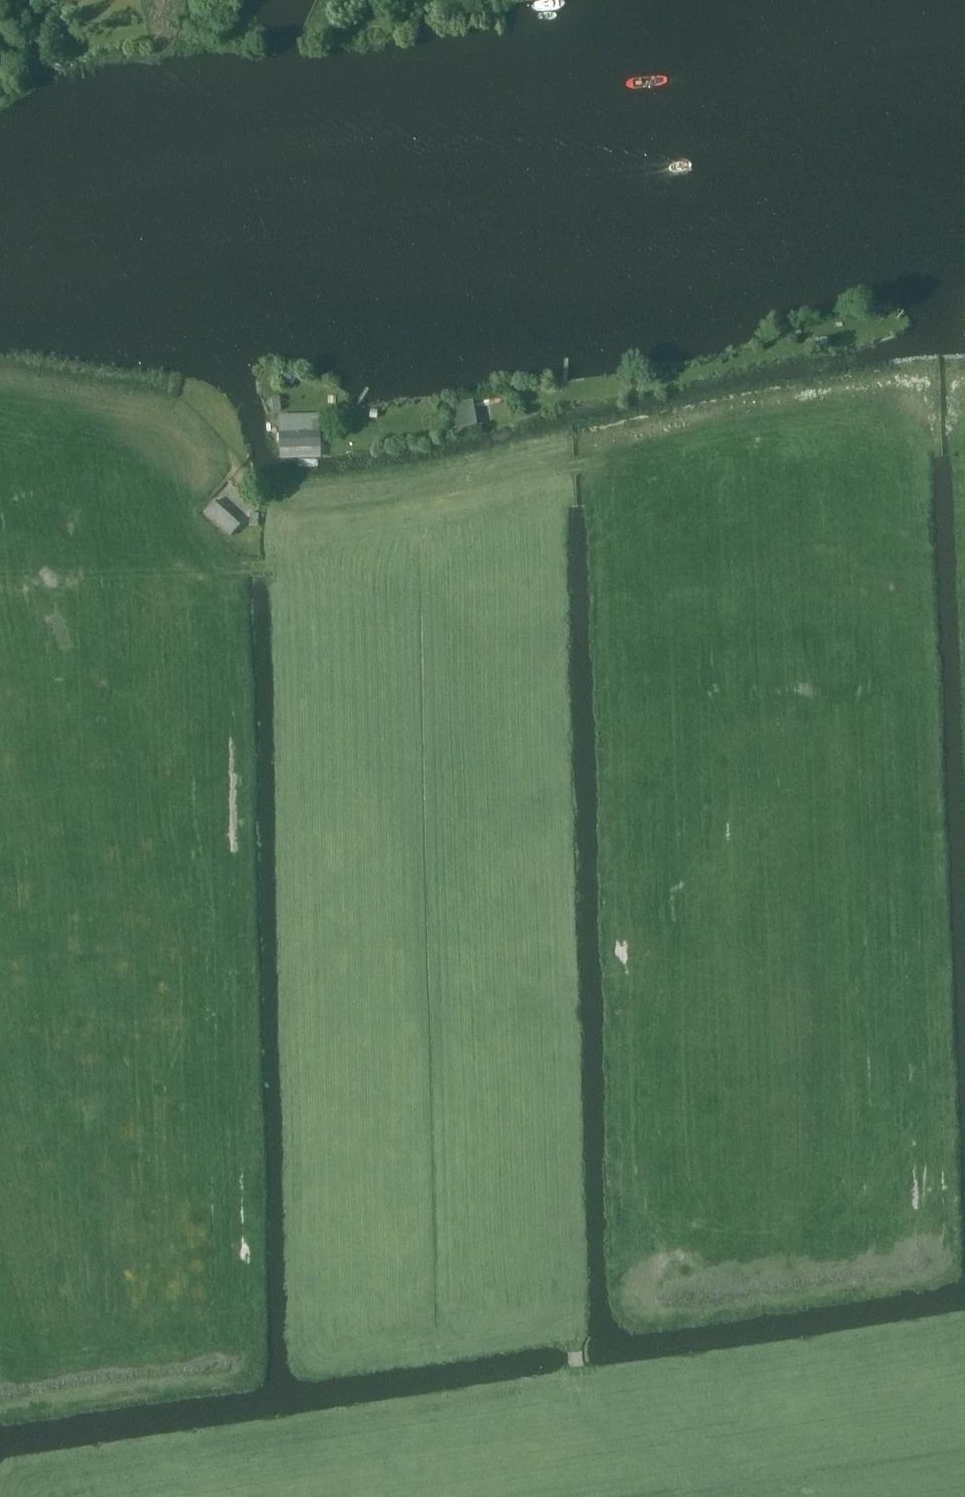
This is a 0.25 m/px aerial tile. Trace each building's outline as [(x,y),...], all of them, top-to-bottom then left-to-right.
[(449,405),(454,429),(478,425),(474,401),(449,405)] [(322,449),(322,415),(279,416),(280,451),(322,449)] [(231,537),(242,526),(214,501),(203,513),(231,537)] [(250,526),(259,526),(260,514),(251,513),(250,526)]
